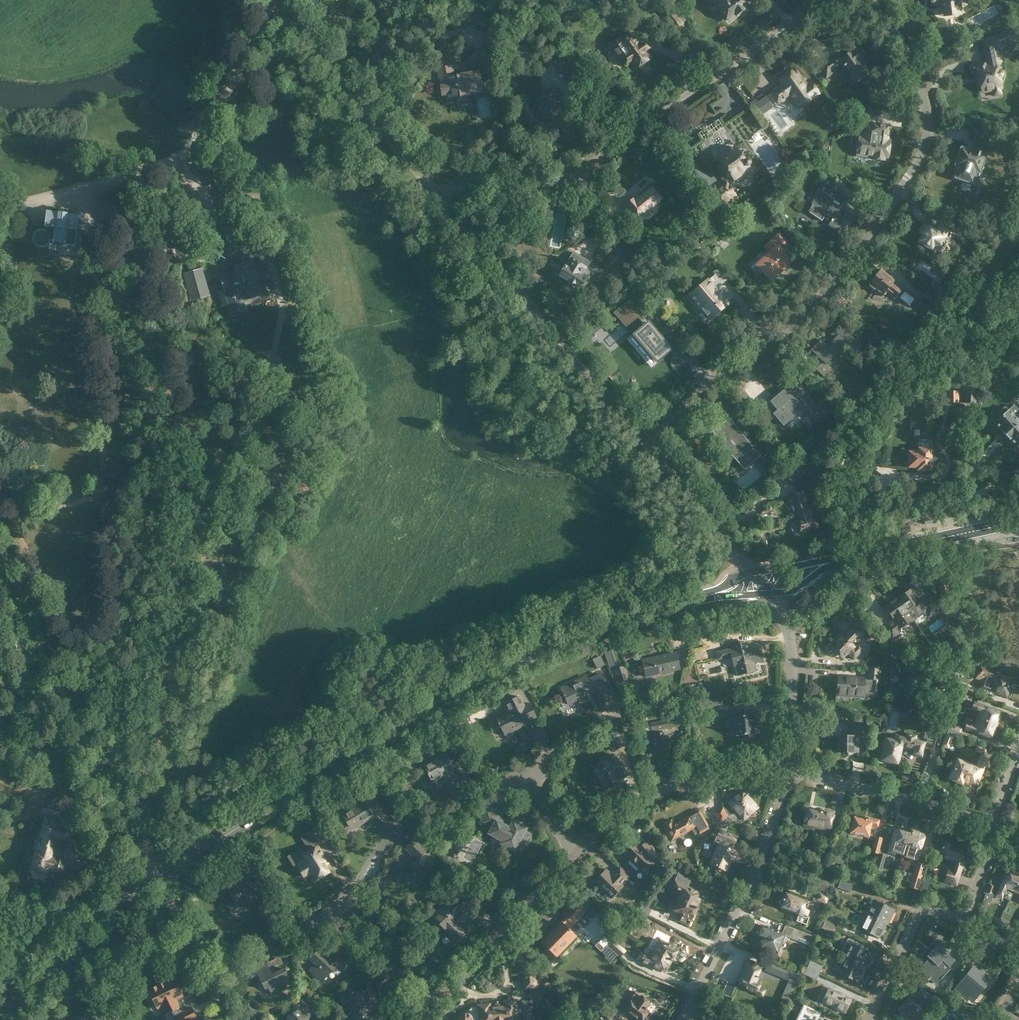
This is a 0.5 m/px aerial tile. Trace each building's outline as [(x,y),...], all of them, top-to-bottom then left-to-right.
[(718,7),(719,7),(728,21),(731,21),(733,19),(734,18),(746,9),(740,1),(742,0),(721,0),(718,2),(717,0),(712,0),(718,7)] [(943,17),(962,15),(961,10),(960,3),(967,2),(967,3),(971,2),(971,0),(930,0),(931,7),(942,6),(943,17)] [(481,2),(466,12),(471,19),(486,9),(481,2)] [(625,10),(617,11),(617,16),(621,15),(621,18),(626,18),(625,10)] [(674,13),(667,18),(675,28),(681,24),(674,13)] [(999,62),(997,49),(1018,37),(1013,27),(994,37),(981,40),(985,62),(969,65),(971,74),(978,72),(982,92),(992,90),(994,96),(1001,94),(1000,88),(1001,88),(999,79),(1000,79),(1001,78),(1002,78),(1002,77),(1002,76),(1002,75),(1002,74),(1002,73),(1001,72),(1001,71),(1000,71),(999,71),(998,71),(997,71),(995,63),(999,62)] [(610,45),(621,60),(622,59),(626,64),(631,61),(636,67),(638,65),(641,70),(650,64),(646,59),(649,58),(645,52),(647,50),(643,44),(641,46),(636,40),(632,42),(627,35),(621,38),(610,45)] [(375,47),(373,44),(366,50),(376,61),(388,50),(380,41),(375,47)] [(866,76),(869,74),(860,62),(866,58),(858,46),(843,57),(840,53),(828,62),(827,61),(818,67),(827,80),(837,73),(834,70),(841,65),(843,68),(844,67),(845,68),(847,67),(852,75),(851,76),(857,84),(859,82),(862,86),(870,81),(866,76)] [(561,64),(558,60),(555,63),(560,71),(563,69),(570,80),(574,78),(565,62),(561,64)] [(478,74),(453,78),(451,66),(438,69),(440,78),(441,78),(442,84),(441,84),(441,86),(439,86),(440,93),(442,93),(443,94),(455,92),(456,95),(480,91),(478,74)] [(779,79),(783,85),(779,88),(779,87),(771,92),(779,103),(786,98),(786,97),(790,94),(799,108),(814,98),(813,97),(817,95),(817,92),(814,87),(812,85),(810,85),(808,86),(806,87),(794,69),(779,79)] [(553,119),(553,117),(561,114),(559,110),(562,109),(561,106),(562,105),(561,102),(559,101),(559,98),(556,99),(555,94),(536,99),(538,105),(535,106),(538,116),(541,115),(543,122),(553,119)] [(886,143),(887,138),(888,138),(889,126),(873,124),(867,127),(866,136),(860,135),(857,156),(884,160),(885,156),(887,156),(889,144),(886,143)] [(744,161),(735,147),(726,153),(718,158),(722,163),(722,164),(728,172),(727,173),(726,174),(726,175),(726,176),(727,176),(727,177),(728,177),(729,177),(730,177),(731,177),(732,179),(749,167),(747,165),(748,165),(748,164),(749,164),(749,163),(749,162),(749,161),(748,161),(748,160),(747,160),(746,160),(745,160),(744,161)] [(980,173),(985,156),(961,148),(955,165),(961,167),(957,179),(973,185),(977,172),(980,173)] [(816,168),(812,172),(816,176),(820,172),(816,168)] [(812,205),(808,211),(822,221),(824,218),(822,217),(826,212),(833,217),(828,225),(837,231),(847,216),(839,210),(846,199),(838,193),(841,189),(825,179),(814,196),(815,197),(811,204),(812,205)] [(737,197),(727,182),(708,194),(718,209),(737,197)] [(646,193),(635,201),(634,199),(624,207),(635,221),(661,199),(658,196),(658,194),(656,192),(654,191),(651,188),(650,190),(648,189),(646,192),(646,193)] [(614,211),(613,210),(614,209),(609,204),(601,210),(607,217),(614,211)] [(49,242),(49,240),(65,242),(65,244),(75,246),(75,245),(80,246),(82,234),(76,234),(79,216),(67,214),(68,210),(59,209),(59,213),(47,212),(44,231),(42,230),(39,230),(37,230),(35,232),(33,233),(32,236),(31,238),(31,241),(32,243),(34,245),(36,247),(38,247),(41,248),(43,247),(45,246),(47,244),(49,242)] [(592,221),(596,224),(592,229),(597,233),(604,225),(596,217),(592,221)] [(947,239),(951,233),(941,226),(936,232),(925,224),(920,231),(923,233),(922,234),(923,235),(919,242),(937,254),(942,246),(948,250),(953,243),(947,239)] [(775,246),(783,239),(779,235),(766,247),(771,253),(758,265),(771,279),(774,276),(778,273),(779,274),(784,269),(783,268),(790,262),(775,246)] [(619,239),(610,247),(615,252),(624,244),(619,239)] [(570,259),(566,267),(565,266),(559,276),(569,282),(568,284),(574,288),(575,285),(578,287),(583,278),(585,279),(590,271),(586,268),(590,262),(573,252),(569,259),(570,259)] [(254,269),(252,263),(236,267),(238,273),(222,278),(225,290),(223,290),(230,315),(247,311),(244,300),(271,293),(264,266),(254,269)] [(200,269),(185,274),(192,299),(209,294),(203,275),(201,269),(200,269)] [(870,286),(882,296),(886,291),(895,298),(902,289),(893,282),(895,281),(880,269),(870,283),(869,283),(869,284),(869,285),(869,286),(870,286)] [(719,271),(715,275),(723,284),(727,280),(719,271)] [(728,303),(727,303),(711,284),(714,282),(711,278),(690,295),(691,296),(687,299),(692,305),(696,302),(702,309),(702,308),(710,318),(709,318),(710,319),(728,303)] [(943,289),(937,296),(944,301),(950,294),(943,289)] [(919,300),(928,307),(935,298),(926,291),(919,300)] [(639,330),(634,335),(657,361),(671,349),(648,322),(643,327),(638,322),(644,317),(629,301),(624,305),(623,305),(620,307),(621,308),(615,313),(629,330),(635,325),(639,330)] [(844,346),(853,355),(861,347),(840,325),(831,334),(835,338),(827,345),(820,340),(811,350),(824,361),(816,369),(829,382),(837,374),(827,364),(844,346)] [(784,390),(770,401),(780,413),(775,416),(783,426),(795,416),(805,408),(816,421),(829,410),(824,403),(819,407),(798,383),(786,392),(784,390)] [(958,392),(948,392),(948,402),(958,402),(958,392)] [(976,392),(965,392),(965,403),(976,403),(976,392)] [(992,419),(995,422),(995,423),(1005,435),(1018,422),(1018,411),(1014,405),(1009,410),(1005,406),(992,419)] [(753,406),(747,411),(755,420),(761,415),(753,406)] [(1016,446),(1018,448),(1018,422),(1005,435),(1016,446)] [(729,439),(726,435),(721,439),(744,466),(756,456),(741,437),(735,442),(731,438),(729,439)] [(931,460),(931,448),(931,440),(918,440),(918,448),(917,452),(908,452),(908,468),(917,468),(917,470),(931,471),(931,469),(933,469),(933,460),(931,460)] [(816,443),(799,458),(804,463),(817,452),(820,455),(824,452),(816,443)] [(781,460),(772,450),(763,458),(774,472),(779,467),(777,464),(781,460)] [(795,461),(783,472),(793,483),(805,472),(795,461)] [(818,527),(805,491),(792,495),(800,515),(802,519),(795,521),(799,534),(818,527)] [(949,595),(946,584),(939,586),(942,597),(949,595)] [(913,619),(925,611),(929,617),(939,610),(930,598),(921,604),(911,589),(904,594),(904,593),(898,597),(898,598),(913,619)] [(898,598),(884,607),(896,623),(884,631),(891,642),(900,636),(896,630),(899,628),(899,629),(907,623),(908,624),(913,620),(913,619),(898,598)] [(855,647),(850,642),(856,636),(858,639),(863,634),(854,625),(848,631),(846,631),(843,634),(844,635),(841,638),(839,638),(837,640),(837,642),(831,648),(842,659),(847,653),(853,659),(864,649),(859,644),(855,647)] [(872,643),(875,636),(868,634),(866,641),(872,643)] [(754,671),(751,661),(760,659),(757,645),(744,648),(744,646),(717,652),(719,659),(735,655),(736,663),(738,663),(741,674),(754,671)] [(941,647),(935,651),(940,658),(946,654),(941,647)] [(679,669),(676,653),(642,661),(646,676),(679,669)] [(628,679),(623,667),(615,669),(619,682),(628,679)] [(879,679),(880,669),(868,668),(867,678),(874,679),(879,679)] [(994,692),(1006,696),(1009,688),(1007,688),(1007,687),(1006,686),(1009,679),(980,668),(979,672),(978,671),(977,675),(978,675),(977,677),(984,680),(982,687),(985,688),(983,692),(993,696),(994,692)] [(581,679),(561,688),(563,693),(562,694),(563,696),(564,696),(568,704),(586,696),(594,692),(595,695),(602,709),(614,704),(606,686),(607,686),(601,674),(583,683),(581,679)] [(838,677),(837,694),(839,694),(839,696),(851,697),(851,695),(863,696),(864,688),(874,688),(874,679),(867,678),(865,678),(852,677),(852,678),(838,677)] [(921,693),(929,696),(932,687),(925,684),(921,693)] [(975,688),(964,684),(962,691),(973,695),(975,688)] [(630,694),(631,706),(643,705),(642,693),(630,694)] [(525,707),(519,696),(505,703),(509,712),(497,719),(498,722),(497,723),(499,725),(500,725),(505,735),(525,725),(531,736),(540,731),(534,720),(537,719),(528,703),(529,705),(525,707)] [(719,698),(710,699),(711,708),(719,707),(719,698)] [(972,708),(979,711),(977,718),(997,725),(999,718),(997,717),(999,712),(974,702),(972,708)] [(746,735),(758,734),(758,725),(756,725),(755,721),(752,722),(751,715),(742,716),(742,709),(730,710),(730,719),(736,719),(737,740),(746,739),(746,735)] [(650,723),(652,730),(652,731),(655,730),(656,734),(652,735),(654,746),(647,747),(649,756),(670,752),(666,732),(663,733),(663,729),(678,726),(677,718),(650,723)] [(992,732),(994,733),(997,725),(977,718),(974,726),(966,723),(964,729),(989,738),(992,732)] [(946,734),(953,737),(954,736),(955,737),(956,733),(960,735),(962,728),(951,723),(947,734),(946,733),(946,734)] [(864,727),(849,727),(849,736),(838,736),(838,753),(858,753),(858,741),(864,741),(864,727)] [(616,731),(606,736),(613,751),(624,745),(616,731)] [(926,731),(924,738),(933,741),(935,733),(926,731)] [(902,746),(905,747),(906,748),(910,749),(911,748),(914,749),(913,754),(921,756),(924,742),(914,740),(915,736),(907,734),(906,738),(895,735),(894,740),(886,739),(886,740),(884,742),(883,745),(884,747),(880,761),(889,763),(890,761),(898,763),(902,746)] [(949,749),(953,737),(946,734),(941,746),(949,749)] [(962,782),(963,782),(970,785),(971,781),(977,784),(984,765),(988,767),(990,761),(983,758),(984,754),(986,749),(977,746),(975,751),(982,753),(976,766),(969,764),(962,782)] [(432,781),(441,776),(451,795),(462,789),(453,772),(457,770),(447,751),(432,759),(433,761),(424,766),(432,781)] [(616,755),(593,767),(604,787),(627,775),(616,755)] [(949,779),(962,784),(963,782),(962,782),(969,764),(957,759),(949,779)] [(724,810),(726,814),(727,813),(729,816),(750,799),(748,797),(747,796),(746,794),(744,793),(742,791),(729,802),(730,804),(724,810)] [(390,823),(379,813),(380,812),(370,796),(363,800),(364,801),(345,813),(354,828),(372,817),(395,840),(406,829),(394,818),(390,823)] [(753,802),(751,801),(750,799),(729,816),(733,821),(737,818),(734,815),(737,812),(743,819),(757,808),(755,805),(754,804),(753,802)] [(728,817),(726,814),(724,810),(723,808),(713,813),(719,823),(728,817)] [(803,817),(803,819),(804,821),(803,824),(814,826),(814,827),(828,831),(828,830),(830,830),(831,826),(832,825),(833,823),(832,821),(834,812),(818,809),(817,812),(814,811),(809,810),(808,814),(806,813),(805,816),(803,817)] [(664,824),(662,825),(671,841),(695,827),(698,834),(709,828),(699,810),(693,814),(676,823),(674,821),(672,822),(671,820),(669,821),(668,820),(664,822),(664,824)] [(508,823),(487,812),(481,823),(492,829),(489,834),(503,841),(502,844),(503,844),(503,846),(512,850),(512,849),(514,850),(518,843),(525,847),(531,836),(524,832),(525,829),(513,822),(511,826),(507,824),(508,823)] [(75,830),(58,825),(58,822),(51,820),(52,818),(45,816),(45,818),(44,818),(40,835),(43,836),(39,851),(36,850),(32,868),(45,872),(46,870),(64,875),(66,868),(76,864),(83,842),(75,832),(75,830)] [(877,826),(879,820),(861,816),(861,819),(854,818),(851,832),(868,836),(870,825),(875,826),(874,829),(876,830),(877,826)] [(310,833),(302,838),(307,847),(307,848),(316,843),(326,837),(319,826),(309,832),(310,833)] [(889,852),(894,854),(896,847),(905,850),(910,833),(909,833),(896,829),(889,852)] [(903,856),(917,860),(925,833),(911,829),(909,833),(910,833),(905,850),(903,856)] [(411,830),(403,838),(407,842),(415,834),(411,830)] [(720,830),(716,837),(722,840),(729,843),(732,836),(720,830)] [(875,836),(871,852),(878,854),(882,838),(875,836)] [(417,859),(404,873),(417,885),(434,867),(433,867),(421,855),(426,850),(414,838),(405,848),(417,859)] [(722,840),(711,864),(725,871),(729,862),(731,859),(734,851),(730,849),(732,844),(729,843),(722,840)] [(636,843),(624,854),(631,861),(629,864),(638,872),(640,870),(641,871),(643,869),(652,859),(655,862),(660,857),(658,854),(647,841),(648,843),(644,847),(643,846),(641,848),(636,843)] [(941,847),(939,856),(956,861),(953,871),(948,869),(944,881),(956,884),(964,857),(962,856),(963,855),(961,855),(963,849),(942,842),(940,847),(941,847)] [(458,847),(450,845),(441,854),(448,860),(453,855),(456,855),(458,847)] [(305,858),(296,863),(304,877),(310,873),(315,880),(328,872),(324,865),(323,862),(326,860),(318,847),(305,854),(304,855),(305,858)] [(874,870),(881,872),(886,855),(879,853),(874,870)] [(927,864),(917,861),(909,887),(919,890),(927,864)] [(678,899),(697,908),(698,905),(697,905),(699,899),(696,898),(698,892),(687,887),(690,880),(678,875),(679,870),(670,866),(666,871),(675,875),(673,881),(675,882),(672,888),(681,892),(678,899)] [(606,870),(594,881),(606,893),(604,896),(608,900),(610,897),(611,898),(623,886),(621,885),(628,877),(637,886),(638,886),(619,867),(618,867),(619,868),(612,876),(606,870)] [(996,896),(1001,898),(1002,898),(1008,901),(1012,892),(1018,878),(1018,875),(1014,872),(1013,875),(1007,872),(996,896)] [(239,907),(260,896),(248,874),(226,886),(237,907),(238,906),(239,907)] [(463,876),(453,886),(462,895),(472,885),(463,876)] [(810,886),(830,893),(834,883),(814,876),(810,886)] [(838,887),(850,891),(852,884),(840,880),(838,887)] [(986,893),(991,895),(995,885),(990,883),(986,893)] [(819,893),(816,899),(826,902),(828,896),(819,893)] [(992,895),(991,895),(986,893),(983,901),(990,900),(992,895)] [(783,899),(783,900),(780,900),(779,903),(781,905),(782,905),(781,907),(799,914),(796,921),(806,925),(809,918),(806,917),(808,911),(805,910),(808,902),(786,894),(784,899),(783,899)] [(452,897),(433,916),(455,939),(463,930),(455,922),(466,911),(452,897)] [(638,910),(647,915),(650,910),(647,908),(651,902),(645,899),(641,906),(641,905),(638,910)] [(697,908),(678,899),(672,911),(682,915),(679,921),(689,926),(697,908)] [(571,926),(585,912),(573,900),(559,914),(563,918),(552,929),(553,931),(541,943),(546,948),(544,951),(552,959),(567,944),(569,946),(576,938),(564,926),(567,922),(571,926)] [(873,900),(867,914),(866,914),(886,924),(887,925),(894,910),(873,900)] [(644,921),(647,915),(638,910),(633,916),(644,921)] [(867,914),(865,913),(858,928),(879,938),(886,924),(866,914),(867,914)] [(828,915),(825,921),(837,927),(840,921),(828,915)] [(822,928),(834,933),(837,927),(825,921),(822,928)] [(777,953),(784,936),(809,946),(813,936),(785,925),(782,934),(761,925),(756,936),(762,938),(759,946),(777,953)] [(277,952),(288,943),(284,938),(280,941),(277,937),(270,943),(273,947),(269,951),(271,954),(276,950),(277,952)] [(646,948),(672,960),(678,949),(659,939),(656,945),(649,942),(646,948)] [(864,968),(865,969),(872,954),(859,948),(860,947),(854,944),(855,943),(848,939),(844,947),(846,948),(841,957),(864,968)] [(608,949),(618,958),(624,951),(614,942),(608,949)] [(618,958),(608,949),(604,945),(597,952),(602,957),(604,956),(612,964),(618,958)] [(954,961),(937,945),(926,956),(930,960),(920,971),(933,983),(939,977),(941,979),(951,968),(949,966),(954,961)] [(672,960),(646,948),(645,947),(642,954),(641,954),(639,958),(637,957),(636,958),(660,971),(663,966),(667,968),(670,961),(672,961),(672,960)] [(988,948),(984,955),(991,959),(995,952),(988,948)] [(314,963),(308,969),(320,980),(326,973),(328,976),(339,964),(344,969),(348,964),(333,950),(328,956),(329,957),(326,960),(316,951),(309,958),(314,963)] [(276,972),(274,968),(284,963),(281,956),(249,972),(252,978),(258,975),(265,989),(268,987),(272,995),(286,988),(282,980),(289,977),(284,968),(276,972)] [(864,968),(841,957),(844,958),(837,972),(857,982),(864,968)] [(796,983),(800,973),(769,960),(764,970),(796,983)] [(738,983),(738,985),(755,992),(754,993),(762,996),(764,991),(757,987),(756,988),(752,986),(754,981),(756,981),(757,977),(756,976),(761,966),(748,961),(741,978),(739,978),(738,981),(738,983)] [(822,967),(810,961),(807,967),(819,973),(822,967)] [(976,966),(958,987),(972,999),(989,978),(976,966)] [(807,967),(804,973),(816,979),(819,973),(807,967)] [(534,971),(523,973),(525,988),(536,987),(534,971)] [(192,1007),(182,1012),(180,1007),(177,999),(183,996),(173,977),(148,989),(158,1008),(162,1006),(166,1014),(172,1011),(175,1016),(177,1015),(179,1019),(193,1019),(197,1018),(192,1007)] [(546,977),(540,985),(545,989),(552,982),(546,977)] [(369,1016),(381,1003),(374,997),(377,994),(369,987),(363,994),(359,991),(358,993),(351,986),(339,999),(346,1006),(349,1003),(359,1012),(362,1010),(369,1016)] [(828,989),(822,1001),(844,1012),(850,1000),(828,989)] [(908,1005),(901,1012),(909,1019),(916,1019),(919,1016),(921,1018),(927,1012),(925,1010),(930,1005),(915,991),(904,1002),(908,1005)] [(648,1011),(646,1009),(647,1008),(646,1007),(649,1002),(642,996),(638,1001),(635,1002),(632,999),(624,1009),(639,1019),(641,1019),(648,1011)] [(303,998),(293,1007),(296,1011),(287,1019),(288,1019),(306,1019),(316,1011),(303,998)] [(523,1001),(516,1002),(516,1001),(504,1002),(505,1007),(490,1009),(489,1005),(478,1006),(472,1007),(472,1009),(466,1014),(464,1013),(456,1019),(473,1019),(475,1018),(480,1018),(480,1019),(517,1019),(518,1019),(518,1016),(523,1015),(524,1019),(533,1018),(531,1006),(523,1007),(523,1001)] [(604,1007),(614,1014),(619,1008),(609,1001),(604,1007)] [(820,1012),(806,1005),(799,1018),(803,1019),(817,1019),(820,1012)] [(609,1019),(614,1014),(604,1007),(600,1013),(609,1019)] [(952,1009),(943,1019),(966,1019),(952,1009)]
